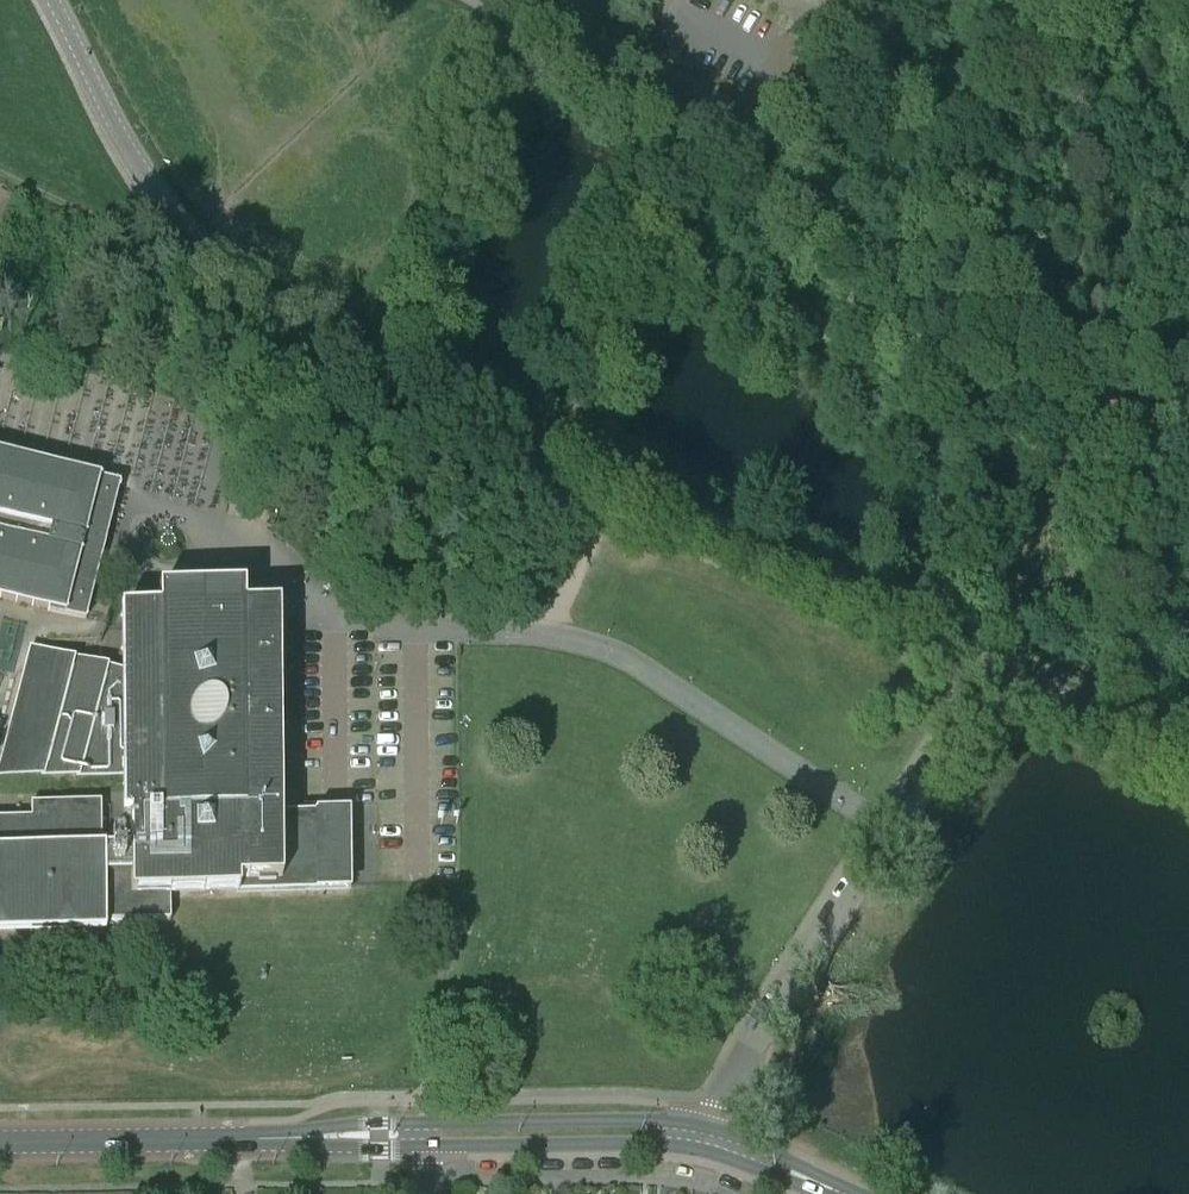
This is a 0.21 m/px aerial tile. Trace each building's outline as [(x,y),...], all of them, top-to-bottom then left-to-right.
[(865,9),(870,0),(851,0),(865,9)] [(140,379),(143,369),(123,364),(120,373),(140,379)] [(0,455),(0,599),(85,621),(120,486),(0,455)] [(274,617),(274,611),(240,612),(239,592),(207,593),(158,594),(158,613),(129,613),(130,683),(131,765),(131,800),(129,800),(130,875),(101,875),(101,804),(30,805),(31,819),(0,819),(0,935),(104,934),(104,924),(170,923),(169,897),(237,897),(237,894),(349,893),(349,884),(348,812),(327,813),(314,813),(314,815),(276,816),(274,617)] [(131,765),(130,683),(39,661),(9,767),(131,765)] [(122,857),(112,858),(112,870),(123,870),(122,857)]
